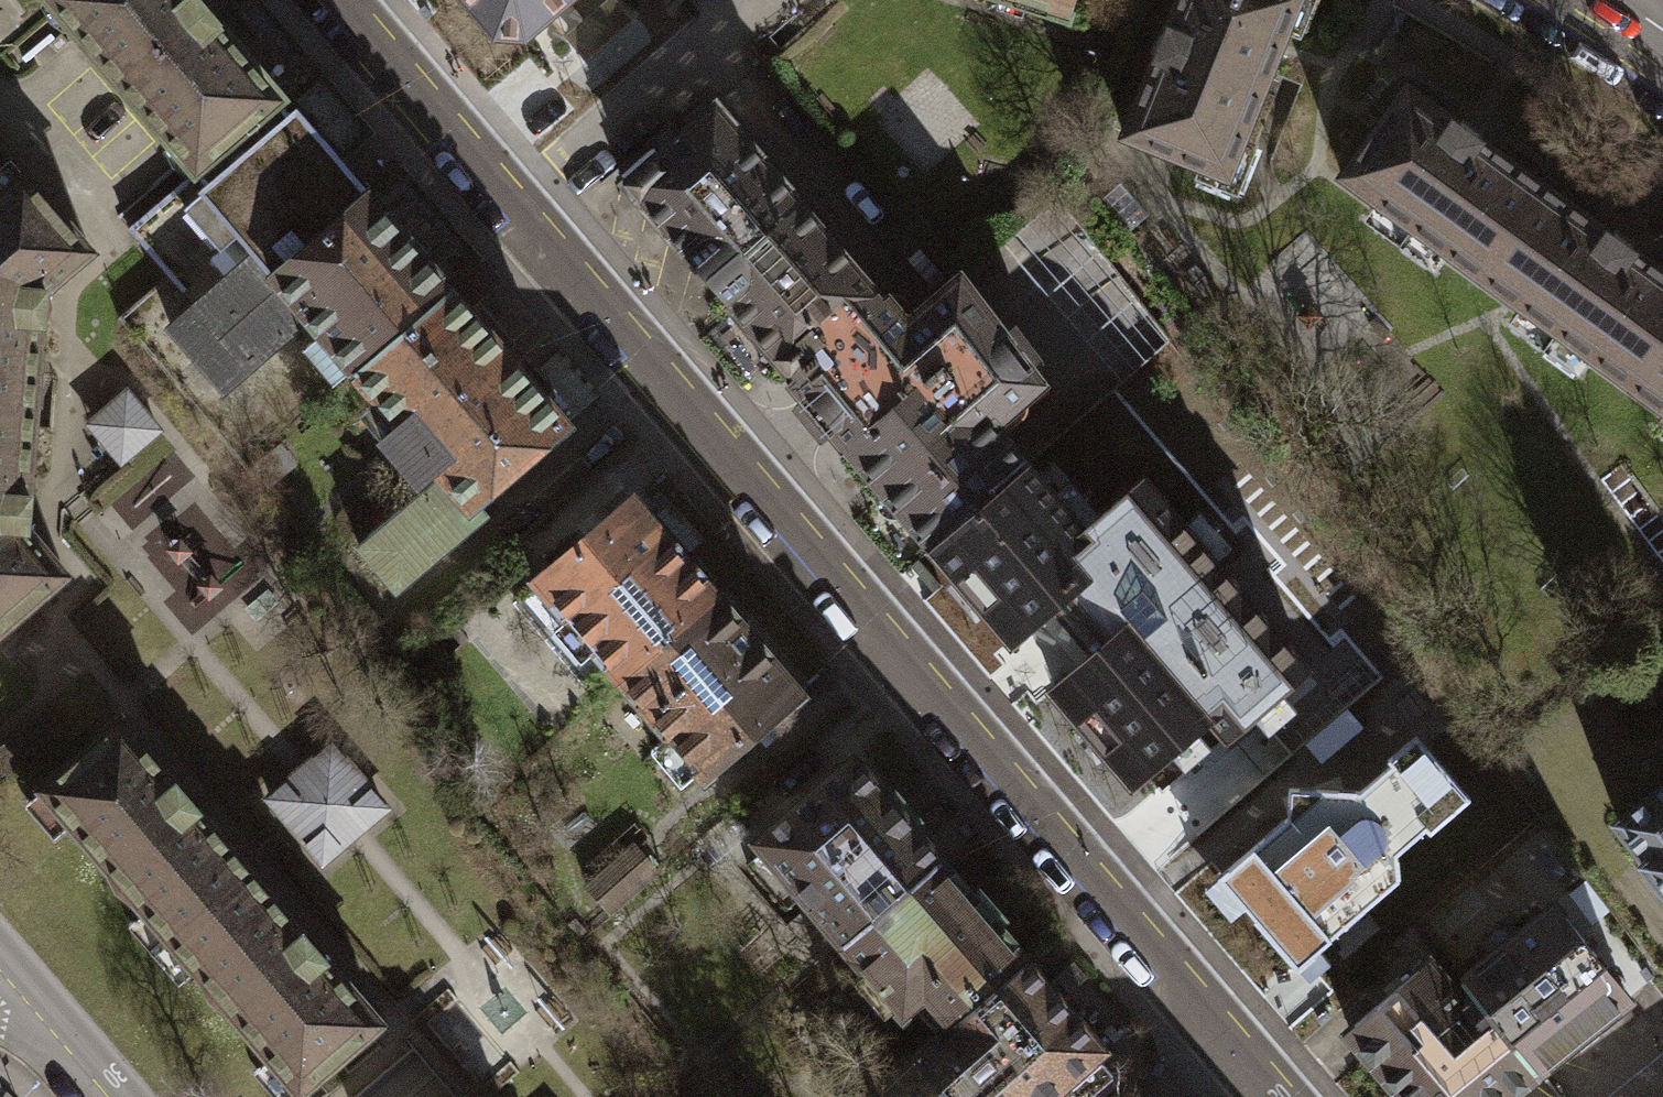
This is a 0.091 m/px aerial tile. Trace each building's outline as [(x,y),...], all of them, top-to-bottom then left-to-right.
[(195,168),(281,94),(204,9),(196,0),(49,0),(195,168)] [(497,38),(524,35),(548,14),(564,0),(466,0),(497,38)] [(620,0),(564,0),(548,14),(586,60),(636,18),(620,0)] [(1067,17),(1073,0),(1014,0),(1067,17)] [(1217,178),(1289,0),(1171,0),(1163,20),(1116,138),(1217,178)] [(1480,274),(1543,186),(1406,88),(1343,176),(1480,274)] [(306,314),(356,373),(449,290),(320,139),(281,94),(195,168),(207,182),(197,191),(251,254),(193,304),(168,326),(222,388),(306,314)] [(799,200),(715,102),(621,183),(706,280),(799,200)] [(207,182),(195,168),(126,228),(193,304),(251,254),(197,191),(207,182)] [(32,408),(45,289),(89,250),(24,176),(0,195),(0,407),(32,408)] [(1662,342),(1662,272),(1543,186),(1480,274),(1632,385),(1662,342)] [(799,200),(706,280),(802,392),(795,398),(826,434),(833,428),(847,446),(990,323),(957,283),(908,326),(799,200)] [(494,339),(449,290),(356,373),(400,423),(380,441),(415,479),(435,461),(445,473),(473,504),(567,420),(494,339)] [(990,323),(847,446),(934,544),(1024,467),(987,421),(1035,380),(1026,369),(1039,359),(1009,325),(999,334),(990,323)] [(1632,385),(1662,408),(1662,342),(1632,385)] [(86,422),(120,465),(164,430),(130,387),(86,422)] [(32,408),(0,407),(0,628),(63,574),(28,534),(32,408)] [(1294,691),(1128,499),(1084,536),(1024,467),(934,544),(1021,645),(1061,610),(1099,652),(1056,689),(1142,788),(1210,730),(1227,749),(1294,691)] [(445,473),(359,548),(397,592),(484,517),(473,504),(445,473)] [(532,574),(619,677),(715,594),(630,492),(588,527),(532,574)] [(715,594),(619,677),(667,732),(649,748),(678,781),(697,765),(705,774),(762,725),(801,692),(715,594)] [(37,787),(167,938),(250,870),(119,717),(37,787)] [(388,808),(330,741),(264,799),(322,865),(388,808)] [(801,892),(842,940),(938,857),(920,835),(851,756),(738,854),(783,907),(801,892)] [(1614,824),(1662,886),(1662,786),(1614,824)] [(1291,969),(1380,895),(1302,801),(1244,848),(1213,875),(1291,969)] [(585,882),(607,908),(654,868),(633,843),(585,882)] [(917,997),(941,1025),(1023,955),(960,882),(938,857),(842,940),(903,1010),(917,997)] [(167,938),(296,1090),(381,1023),(250,870),(167,938)] [(1424,908),(1404,885),(1384,903),(1404,926),(1424,908)] [(1460,978),(1473,993),(1537,1071),(1628,997),(1594,956),(1597,954),(1593,949),(1554,902),(1460,978)] [(1023,955),(941,1025),(913,1050),(954,1096),(1041,1096),(1101,1045),(1044,980),(1023,955)] [(1537,1071),(1473,993),(1465,1000),(1430,959),(1392,991),(1349,1029),(1407,1096),(1504,1096),(1537,1071)] [(913,1050),(858,1096),(954,1096),(913,1050)]
